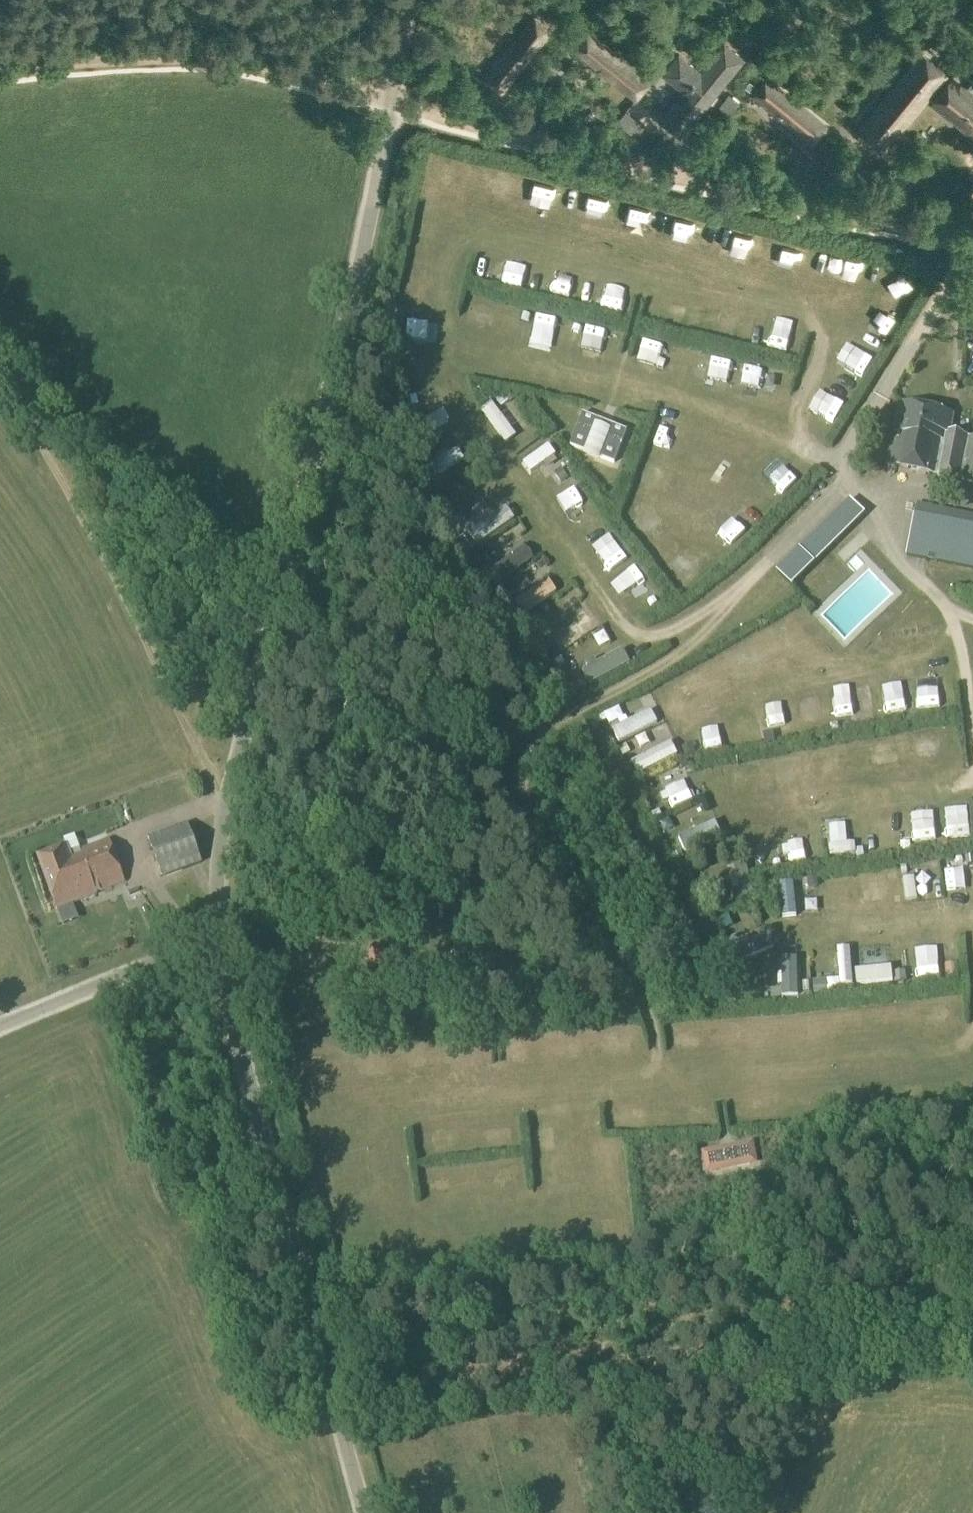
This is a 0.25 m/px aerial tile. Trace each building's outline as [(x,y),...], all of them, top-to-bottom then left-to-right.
[(483,77),(500,91),(501,91),(504,91),(552,31),(552,30),(553,30),(552,29),(534,15),(534,16),(532,17),(483,74),(483,75),(483,77)] [(574,50),(634,99),(636,98),(650,82),(650,81),(650,79),(591,32),(590,31),(589,31),(574,47),(573,48),(574,49),(574,50)] [(660,120),(681,137),(745,58),(724,39),(701,69),(679,51),(662,73),(683,91),(660,120)] [(860,128),(887,150),(949,74),(922,52),(860,128)] [(972,139),(972,90),(953,75),(930,105),(972,139)] [(811,143),(812,143),(813,143),(827,126),(827,125),(826,124),(778,84),(767,76),(766,77),(753,92),(752,94),(752,95),(811,143)] [(755,86),(749,82),(745,87),(750,91),(755,86)] [(719,105),(731,114),(741,102),(730,93),(719,105)] [(607,219),(611,199),(591,195),(587,214),(607,219)] [(634,203),(630,223),(650,228),(655,208),(634,203)] [(500,267),(500,286),(517,286),(517,268),(500,267)] [(592,304),(594,293),(573,288),(571,299),(592,304)] [(614,289),(610,309),(629,313),(633,292),(614,289)] [(413,305),(411,315),(434,320),(437,310),(413,305)] [(521,314),(520,324),(536,326),(537,315),(521,314)] [(443,345),(441,326),(411,328),(413,347),(443,345)] [(600,330),(596,361),(616,364),(620,333),(600,330)] [(658,374),(667,346),(646,339),(637,367),(658,374)] [(717,388),(737,390),(740,362),(720,360),(717,388)] [(760,369),(754,397),(776,401),(782,374),(760,369)] [(512,392),(505,396),(509,402),(510,403),(517,398),(512,392)] [(502,407),(509,402),(505,396),(504,395),(497,400),(502,407)] [(404,401),(406,409),(418,406),(416,398),(404,401)] [(483,411),(506,443),(516,436),(493,404),(483,411)] [(972,483),(972,438),(950,433),(954,415),(901,404),(895,433),(896,433),(889,465),(972,483)] [(413,428),(419,438),(450,422),(444,411),(413,428)] [(615,465),(627,432),(583,415),(571,448),(584,453),(583,457),(599,463),(600,459),(615,465)] [(425,441),(412,446),(415,456),(428,451),(425,441)] [(524,464),(531,474),(557,456),(549,446),(524,464)] [(434,464),(440,475),(465,461),(458,450),(434,464)] [(773,482),(790,495),(803,479),(786,466),(773,482)] [(555,476),(561,485),(568,480),(561,471),(555,476)] [(446,508),(452,517),(458,512),(459,513),(489,492),(481,482),(452,503),(446,508)] [(779,572),(793,587),(866,514),(852,500),(779,572)] [(972,569),(972,515),(918,504),(908,556),(972,569)] [(480,532),(487,543),(516,524),(509,513),(480,532)] [(861,555),(876,544),(871,537),(856,547),(861,555)] [(491,574),(499,585),(533,561),(525,549),(491,574)] [(476,571),(483,565),(477,557),(469,563),(476,571)] [(516,605),(523,616),(556,596),(549,585),(516,605)] [(556,638),(564,648),(599,621),(592,611),(556,638)] [(512,623),(516,630),(523,625),(519,618),(512,623)] [(583,673),(590,685),(633,663),(626,650),(583,673)] [(559,668),(565,665),(562,659),(556,662),(559,668)] [(581,693),(588,690),(584,682),(577,686),(581,693)] [(891,688),(894,718),(907,716),(904,687),(891,688)] [(937,712),(956,712),(956,688),(938,688),(937,712)] [(875,694),(851,697),(854,729),(879,726),(875,694)] [(789,708),(773,711),(776,732),(792,730),(789,708)] [(622,730),(628,741),(661,724),(655,713),(622,730)] [(623,714),(606,722),(610,732),(628,724),(623,714)] [(607,721),(604,715),(597,718),(600,724),(607,721)] [(726,729),(710,731),(712,755),(729,753),(726,729)] [(775,743),(773,734),(763,736),(765,745),(775,743)] [(695,749),(685,751),(687,759),(697,757),(695,749)] [(625,761),(632,757),(629,750),(622,753),(625,761)] [(638,770),(643,779),(675,758),(669,750),(638,770)] [(667,800),(677,820),(700,808),(690,788),(667,800)] [(955,837),(956,848),(972,847),(972,821),(947,823),(948,838),(955,837)] [(667,830),(674,844),(686,837),(679,824),(667,830)] [(150,841),(166,880),(203,865),(187,826),(150,841)] [(681,841),(686,852),(721,837),(716,826),(681,841)] [(75,854),(92,898),(97,896),(96,893),(125,882),(109,841),(75,854)] [(939,849),(948,849),(948,841),(939,841),(939,849)] [(910,844),(902,844),(903,852),(911,852),(910,844)] [(796,872),(817,868),(812,846),(791,851),(796,872)] [(38,860),(58,911),(92,898),(75,854),(70,856),(67,849),(38,860)] [(673,856),(675,862),(684,858),(682,852),(673,856)] [(759,861),(760,871),(788,868),(787,858),(759,861)] [(687,876),(696,872),(692,863),(683,867),(687,876)] [(736,867),(744,901),(756,898),(747,863),(746,863),(746,865),(736,867)] [(940,866),(946,895),(957,893),(952,864),(940,866)] [(905,879),(908,901),(919,900),(916,877),(905,879)] [(818,880),(808,881),(809,889),(818,888),(818,880)] [(791,898),(790,925),(801,925),(802,899),(791,898)] [(829,922),(827,910),(816,912),(815,902),(801,904),(805,926),(829,922)] [(734,951),(738,963),(776,948),(771,936),(734,951)] [(367,963),(397,977),(405,961),(374,946),(367,963)] [(839,950),(842,990),(854,989),(851,949),(839,950)] [(925,951),(926,979),(938,979),(938,950),(925,951)] [(784,962),(785,997),(798,997),(797,961),(784,962)] [(959,965),(947,967),(949,981),(961,979),(959,965)] [(900,985),(905,985),(904,974),(902,974),(895,974),(896,985),(900,985)] [(827,994),(826,982),(814,983),(815,995),(827,994)] [(701,1153),(706,1175),(758,1165),(753,1142),(701,1153)]
